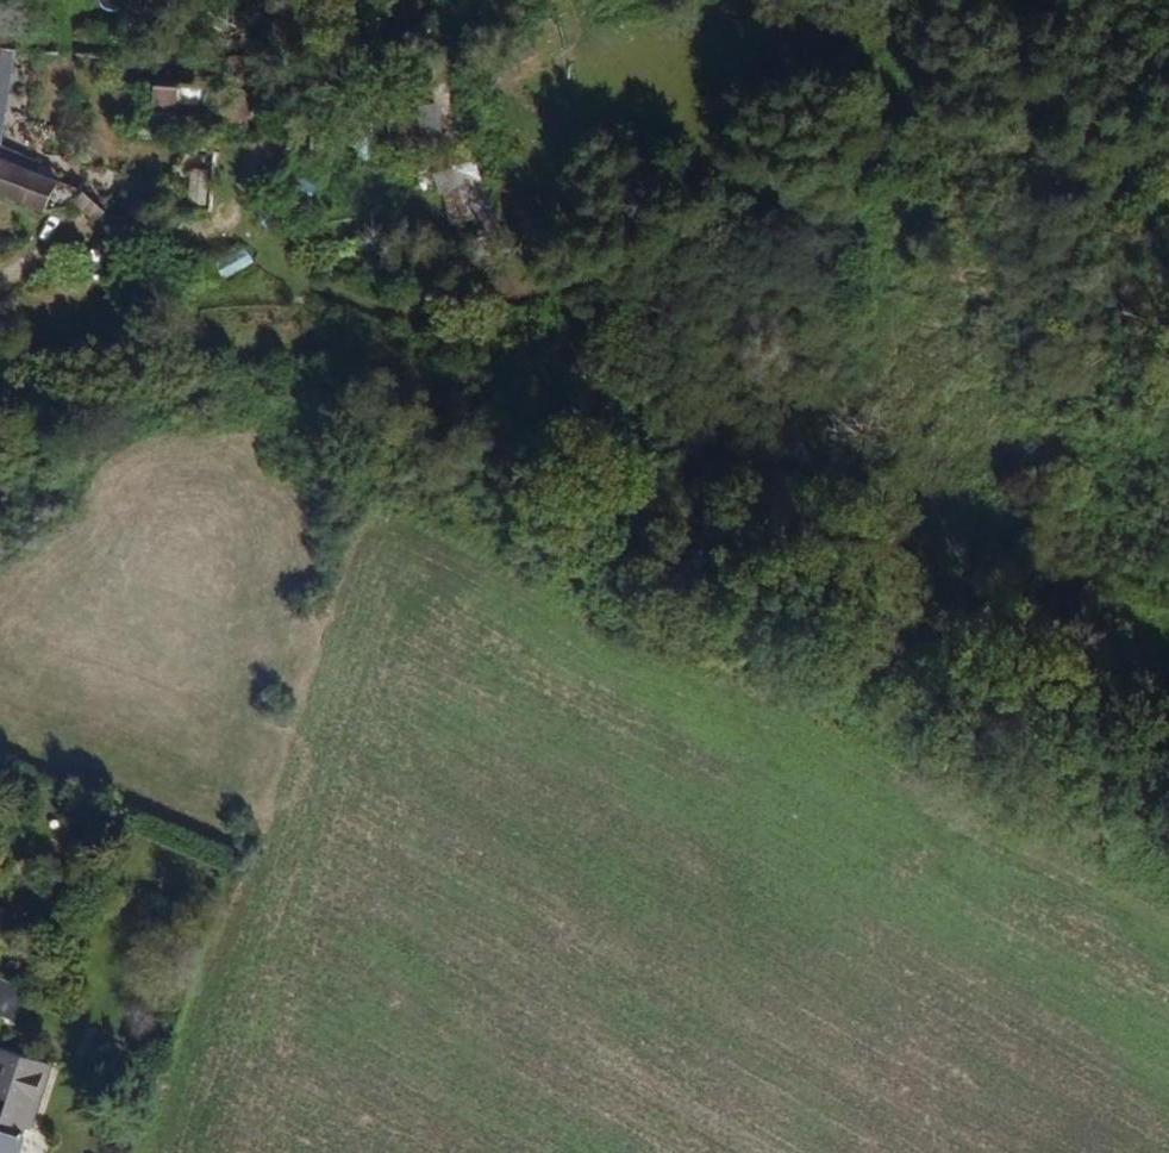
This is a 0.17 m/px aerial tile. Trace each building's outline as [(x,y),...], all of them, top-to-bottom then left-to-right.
[(176,116),(178,87),(152,86),(151,115),(176,116)] [(410,139),(442,134),(437,102),(405,108),(410,139)] [(448,193),(481,181),(473,159),(440,170),(448,193)] [(44,211),(57,183),(0,160),(0,192),(44,211)] [(208,205),(210,168),(188,167),(186,204),(208,205)] [(310,202),(317,186),(288,172),(280,188),(310,202)] [(40,976),(0,961),(0,995),(24,1005),(40,976)] [(54,1047),(5,1031),(0,1046),(0,1137),(18,1144),(54,1047)]
